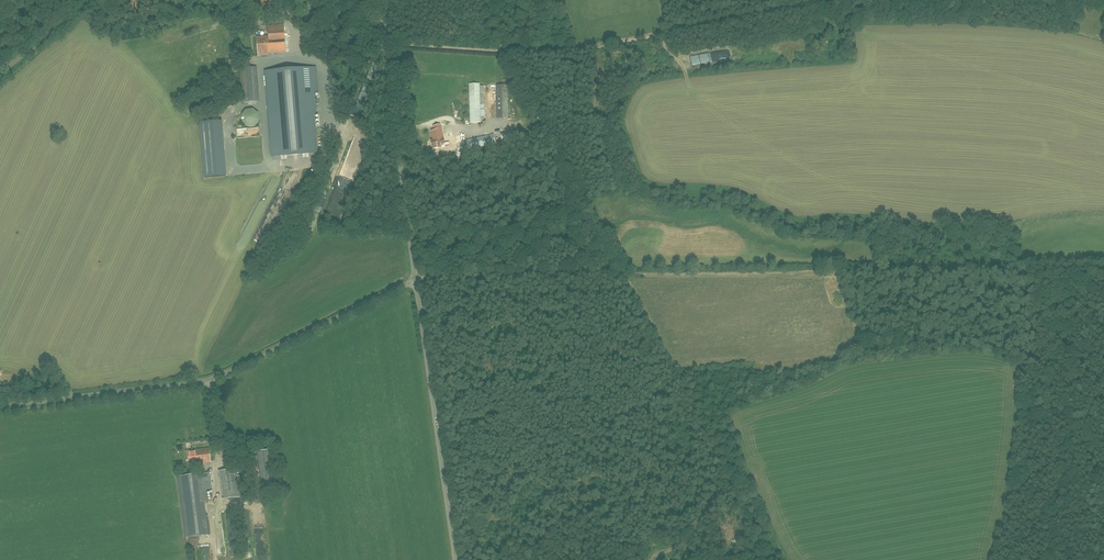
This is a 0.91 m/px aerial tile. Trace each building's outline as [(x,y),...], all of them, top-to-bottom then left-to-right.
[(276,0),(257,0),(256,4),(273,10),(276,0)] [(270,53),(286,52),(283,25),(268,26),(269,36),(257,37),(258,55),(268,55),(267,50),(270,50),(270,53)] [(273,156),(316,153),(313,115),(316,115),(314,93),(318,93),(316,75),(315,73),(314,71),(312,70),(310,69),(308,68),(266,72),(273,156)] [(470,123),(480,123),(479,84),(469,84),(470,123)] [(497,119),(508,118),(507,85),(496,85),(497,119)] [(204,111),(213,105),(209,97),(199,103),(204,111)] [(259,119),(259,118),(259,115),(258,114),(258,112),(257,111),(255,110),(254,109),(252,108),(250,108),(248,108),(247,109),(245,110),(243,111),(242,112),(242,114),(241,115),(241,118),(241,120),(242,121),(242,123),(243,124),(245,125),(247,126),(248,127),(250,127),(252,127),(253,126),(255,125),(257,124),(258,122),(259,121),(259,119)] [(433,140),(431,140),(433,150),(438,149),(438,147),(445,146),(445,147),(450,146),(449,142),(445,143),(443,136),(443,137),(441,129),(440,125),(434,126),(434,127),(435,131),(432,131),(433,140)] [(468,149),(496,143),(494,134),(466,140),(467,145),(463,146),(464,149),(468,149)] [(350,158),(359,161),(359,158),(355,156),(356,152),(352,151),(350,158)] [(197,464),(211,462),(209,448),(195,450),(188,451),(189,464),(196,463),(197,464)] [(259,466),(259,474),(269,474),(269,459),(257,459),(256,466),(259,466)] [(237,469),(219,471),(223,499),(241,497),(239,480),(238,481),(237,469)] [(210,472),(205,473),(178,476),(186,537),(210,534),(208,515),(207,515),(206,513),(204,514),(203,502),(208,501),(206,481),(211,480),(210,472)]
